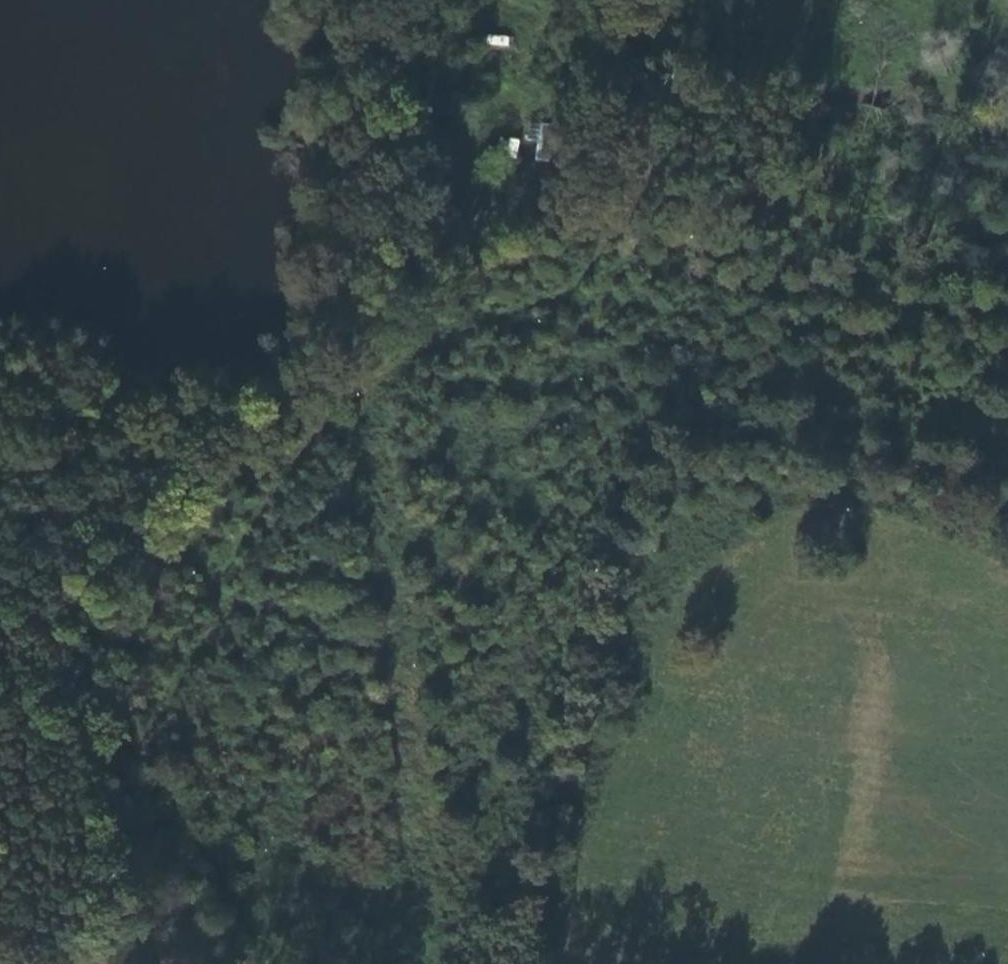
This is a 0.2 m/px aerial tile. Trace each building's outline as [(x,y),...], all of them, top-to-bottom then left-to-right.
[(559,162),(563,127),(539,124),(535,159),(559,162)]
